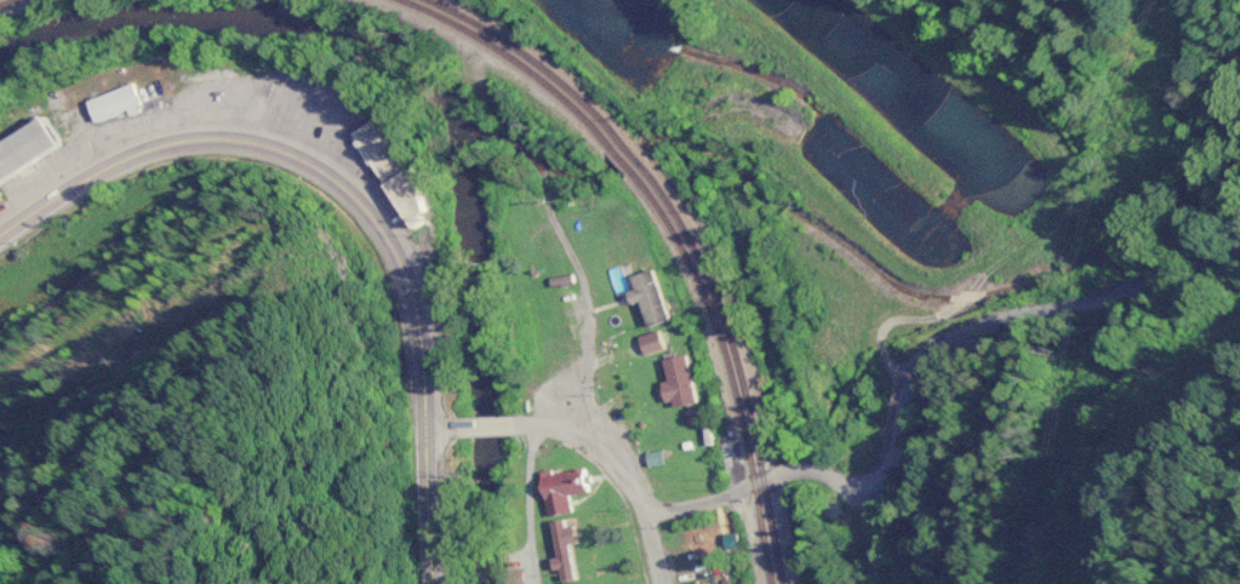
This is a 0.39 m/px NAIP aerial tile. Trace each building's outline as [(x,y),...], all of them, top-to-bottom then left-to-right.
[(93,124),(85,102),(131,84),(139,104),(93,124)] [(61,141),(0,185),(0,146),(41,115),(61,141)] [(350,134),(407,232),(433,217),(376,119),(350,134)] [(668,406),(695,402),(688,355),(660,359),(668,406)] [(543,473),(547,515),(573,512),(571,495),(589,493),(586,469),(543,473)] [(560,581),(578,580),(574,519),(557,520),(560,581)] [(512,583),(527,583),(527,571),(512,571),(512,583)]
